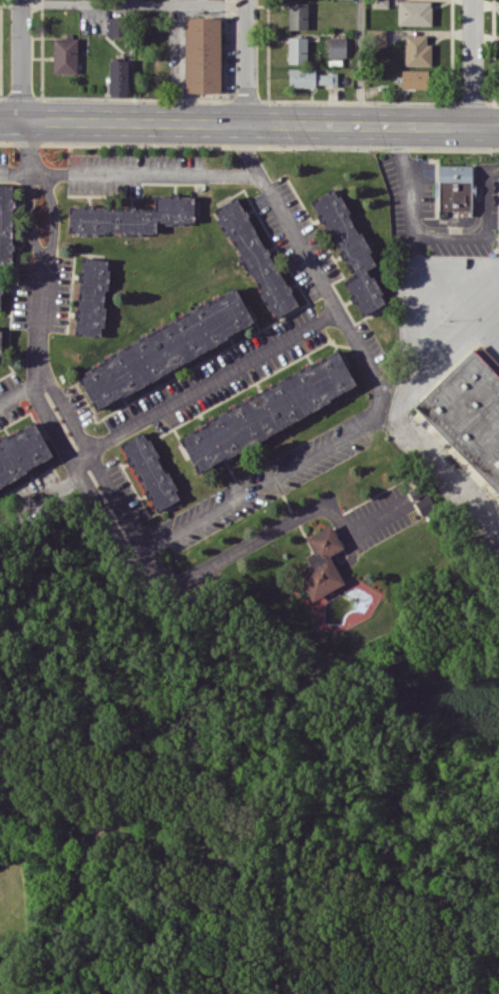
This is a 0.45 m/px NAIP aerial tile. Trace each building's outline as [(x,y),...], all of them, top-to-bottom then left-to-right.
[(431,25),(431,0),(405,0),(398,0),(398,24),(431,25)] [(307,29),(308,2),(289,2),(288,29),(307,29)] [(125,36),(125,17),(109,17),(109,36),(125,36)] [(185,17),(184,92),(220,92),(221,17),(185,17)] [(386,29),(367,29),(367,45),(386,46),(386,29)] [(430,65),(431,44),(426,44),(426,34),(405,34),(405,65),(430,65)] [(288,63),(307,62),(307,36),(288,37),(288,63)] [(327,56),(346,57),(346,37),(328,36),(327,56)] [(53,73),(77,73),(78,38),(53,38),(53,73)] [(127,96),(128,59),(109,59),(109,96),(127,96)] [(315,68),(288,67),(288,86),(316,87),(316,85),(337,85),(337,72),(315,72),(315,68)] [(401,88),(428,89),(428,70),(401,69),(401,88)] [(439,210),(457,210),(457,215),(472,214),(471,164),(438,165),(439,210)] [(0,184),(0,309),(1,309),(1,268),(12,268),(12,184),(0,184)] [(311,200),(352,276),(343,281),(362,315),(386,302),(368,269),(377,264),(335,187),(311,200)] [(156,233),(156,222),(194,223),(194,196),(155,195),(155,207),(69,205),(69,231),(156,233)] [(295,307),(240,195),(216,207),(271,319),(295,307)] [(75,334),(103,336),(108,259),(80,257),(75,334)] [(75,370),(94,407),(256,327),(238,289),(75,370)] [(498,494),(498,375),(481,356),(486,351),(478,343),(414,406),(498,494)] [(177,431),(195,469),(358,391),(340,353),(177,431)] [(37,423),(0,441),(0,488),(55,461),(37,423)] [(121,442),(154,511),(179,498),(146,430),(121,442)] [(343,548),(332,524),(305,536),(313,552),(305,555),(309,564),(296,570),(310,600),(344,584),(330,554),(343,548)]
